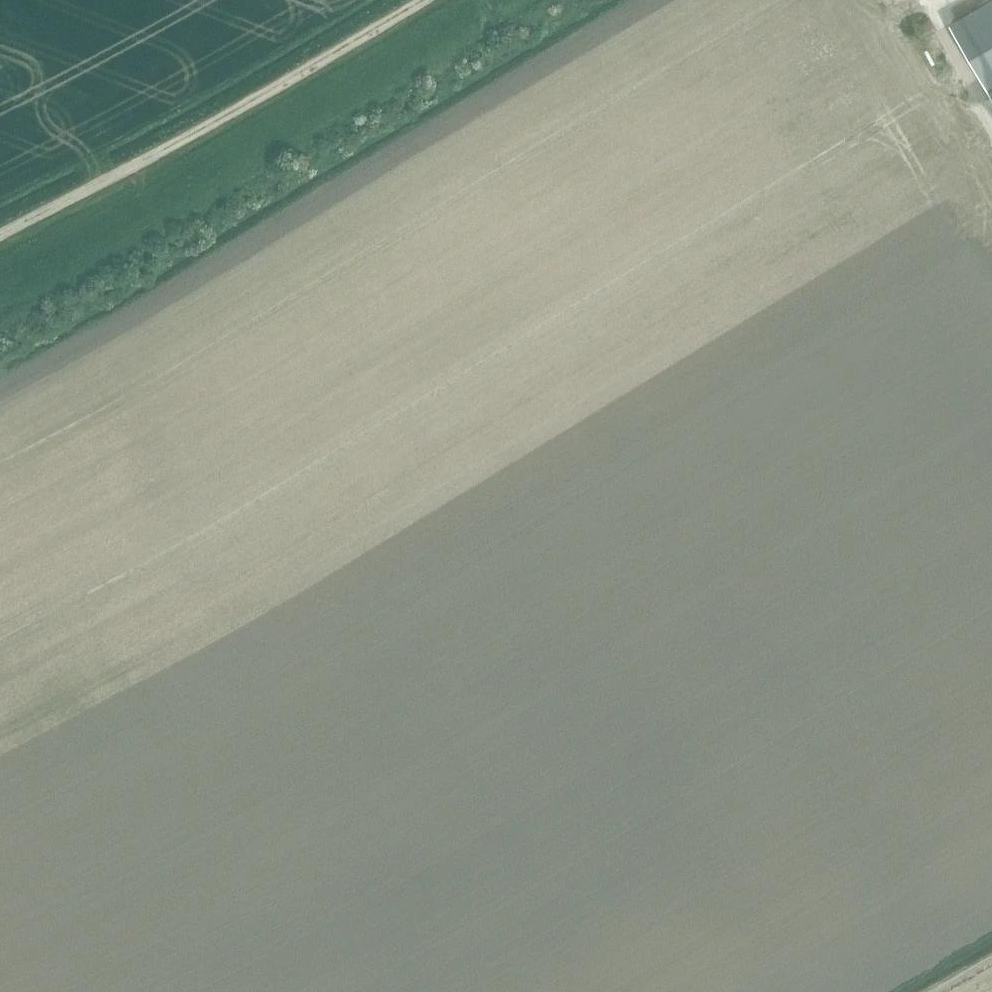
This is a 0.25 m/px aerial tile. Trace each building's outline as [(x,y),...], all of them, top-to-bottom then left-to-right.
[(952,22),(956,30),(981,72),(989,85),(991,83),(991,0),(990,0),(952,22)]
